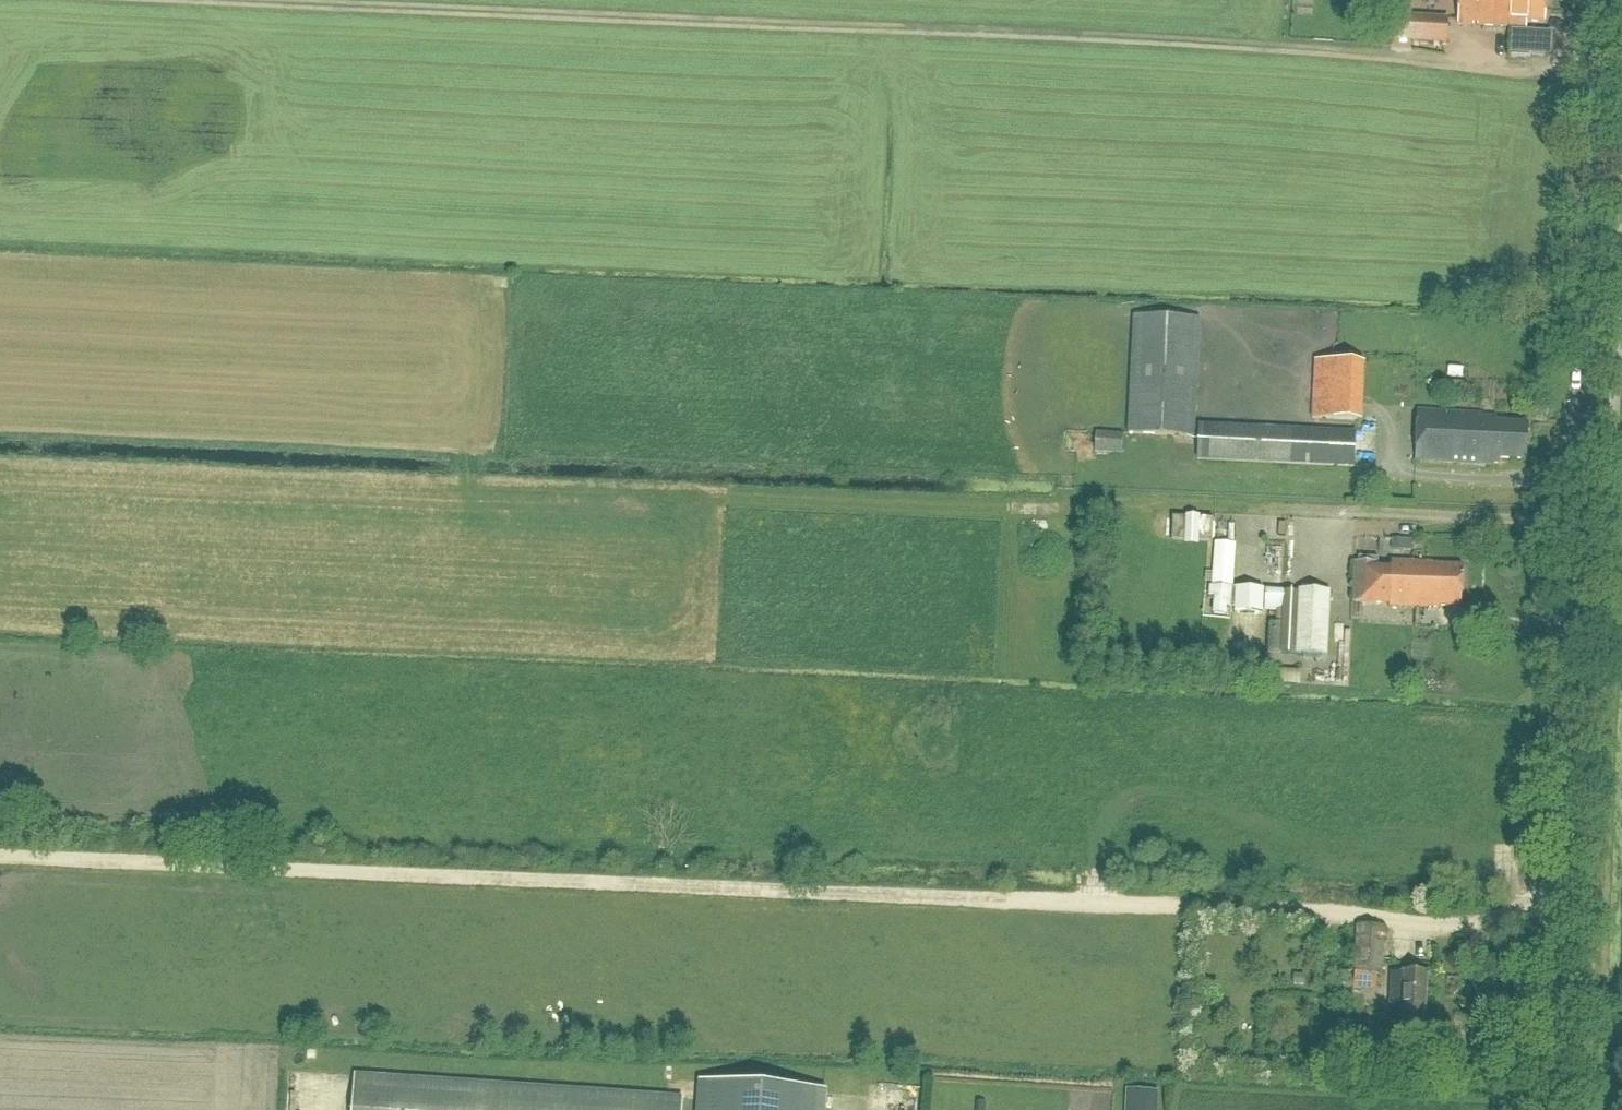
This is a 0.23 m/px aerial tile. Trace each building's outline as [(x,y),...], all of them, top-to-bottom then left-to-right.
[(1543,24),(1544,0),(1458,0),(1457,24),(1511,27),(1511,22),(1543,24)] [(1393,16),(1392,42),(1446,44),(1447,18),(1393,16)] [(1199,320),(1133,317),(1127,434),(1193,437),(1199,320)] [(1314,361),(1310,420),(1361,423),(1365,365),(1314,361)] [(1497,424),(1497,419),(1483,418),(1484,415),(1417,411),(1414,461),(1492,466),(1492,460),(1525,462),(1527,426),(1497,424)] [(1198,426),(1197,460),(1353,468),(1354,434),(1198,426)] [(1120,455),(1122,435),(1096,433),(1094,453),(1120,455)] [(1172,535),(1191,536),(1192,510),(1173,509),(1172,535)] [(1392,562),(1392,566),(1391,571),(1378,570),(1378,566),(1355,564),(1353,603),(1390,604),(1390,608),(1439,610),(1439,608),(1461,609),(1463,568),(1431,566),(1431,564),(1392,562)] [(1220,563),(1218,586),(1232,587),(1234,565),(1220,563)] [(1232,610),(1264,612),(1283,613),(1284,592),(1233,589),(1232,610)] [(1296,657),(1327,659),(1330,594),(1299,593),(1296,657)] [(1357,928),(1355,975),(1383,976),(1385,929),(1357,928)] [(1404,974),(1391,974),(1389,1017),(1401,1018),(1401,1025),(1425,1026),(1427,975),(1404,974)] [(827,1082),(701,1073),(698,1109),(825,1109),(827,1082)] [(355,1075),(352,1109),(682,1109),(683,1098),(355,1075)]
